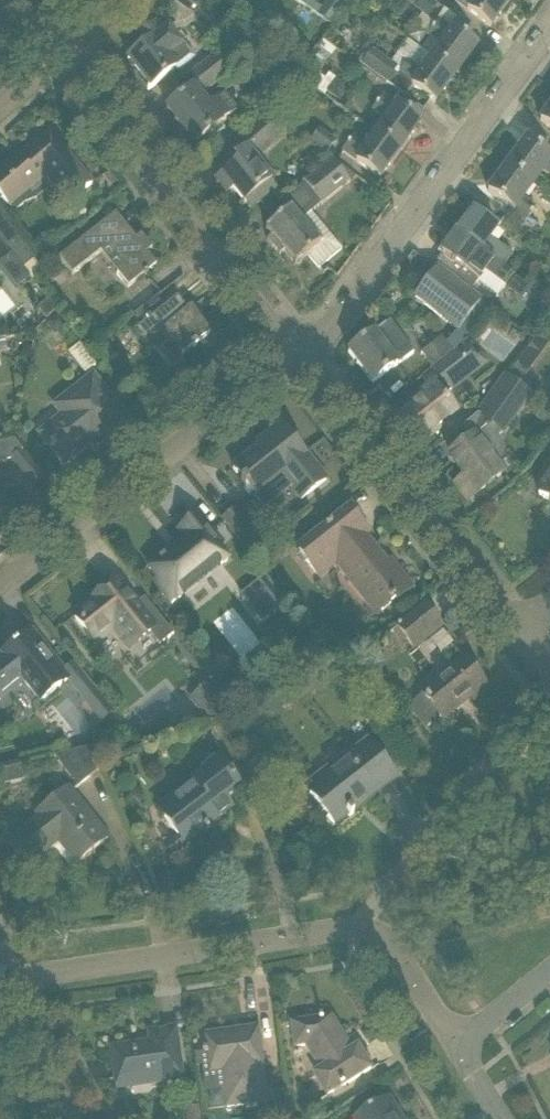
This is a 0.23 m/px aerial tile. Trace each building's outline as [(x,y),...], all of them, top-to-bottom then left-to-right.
[(199,0),(182,0),(193,8),(199,0)] [(317,15),(331,26),(350,0),(328,0),(322,9),(317,15)] [(401,0),(422,15),(423,14),(424,15),(433,1),(433,0),(401,0)] [(510,0),(454,0),(467,9),(466,10),(490,28),(491,27),(490,27),(510,0)] [(476,47),(458,34),(452,30),(451,31),(437,20),(427,34),(441,44),(431,58),(455,75),(475,48),(476,47)] [(181,47),(174,39),(161,22),(141,37),(142,38),(148,45),(127,61),(128,62),(129,62),(140,76),(138,77),(148,89),(147,90),(148,91),(166,77),(174,70),(177,74),(194,59),(183,45),(181,47)] [(361,67),(384,83),(394,68),(371,52),(361,67)] [(226,66),(216,54),(192,74),(201,86),(226,66)] [(435,102),(455,75),(431,58),(421,71),(408,61),(400,72),(394,68),(385,82),(404,96),(411,86),(434,104),(435,103),(435,102)] [(297,75),(312,86),(320,75),(306,64),(297,75)] [(211,92),(201,100),(193,91),(166,110),(167,111),(194,144),(194,145),(208,134),(213,140),(224,131),(220,125),(238,112),(224,94),(217,100),(211,92)] [(386,120),(376,134),(399,151),(419,124),(420,123),(396,105),(396,106),(382,96),(372,110),(386,120)] [(541,120),(540,121),(549,128),(549,108),(541,120)] [(250,210),(260,201),(268,210),(283,197),(276,189),(275,190),(269,183),(270,182),(255,163),(288,135),(271,115),(260,124),(243,137),(251,147),(234,161),(237,165),(216,182),(226,195),(233,190),(244,203),(245,202),(249,207),(248,208),(250,210)] [(336,142),(320,130),(311,142),(327,154),(336,142)] [(379,178),(399,151),(376,134),(366,146),(353,136),(342,151),(356,161),(362,166),(379,179),(380,179),(379,178)] [(74,198),(91,184),(64,150),(58,155),(45,140),(26,155),(28,156),(21,162),(16,157),(0,171),(0,196),(9,207),(47,175),(69,202),(74,198)] [(544,153),(526,140),(525,141),(525,142),(507,166),(533,186),(543,172),(549,177),(549,157),(544,153)] [(319,245),(301,223),(322,205),(322,206),(323,205),(348,184),(349,185),(350,184),(332,162),(283,201),(290,210),(265,231),(266,231),(267,231),(273,238),(269,241),(268,240),(267,240),(279,255),(284,252),(295,264),(294,265),(295,266),(307,255),(319,269),(341,250),(329,236),(319,245)] [(523,200),(533,186),(507,166),(489,191),(488,191),(487,192),(513,211),(512,212),(526,223),(536,210),(523,200)] [(491,239),(498,231),(487,222),(487,221),(484,219),(483,220),(473,212),(472,213),(473,213),(458,233),(456,232),(456,233),(503,267),(512,255),(491,239)] [(108,247),(125,268),(117,274),(128,288),(136,282),(144,276),(145,278),(148,275),(147,274),(156,266),(147,254),(152,250),(141,236),(132,244),(124,234),(128,231),(115,215),(98,228),(67,252),(59,259),(72,275),(80,269),(108,247)] [(13,256),(23,269),(35,259),(7,225),(0,216),(0,240),(13,256)] [(503,267),(456,233),(456,234),(457,234),(451,242),(448,239),(437,253),(451,263),(451,264),(454,266),(455,265),(461,270),(455,278),(472,289),(484,272),(505,287),(513,274),(503,267)] [(0,240),(0,266),(13,256),(0,240)] [(433,371),(453,353),(490,311),(436,271),(415,298),(459,332),(447,346),(442,339),(422,356),(433,371)] [(141,327),(135,332),(138,335),(146,345),(153,340),(171,364),(192,348),(193,350),(198,346),(196,344),(210,334),(190,309),(187,312),(176,299),(159,313),(151,319),(141,327)] [(56,311),(48,301),(38,309),(46,319),(56,311)] [(143,309),(133,318),(141,327),(151,319),(143,309)] [(372,385),(389,371),(396,366),(398,367),(414,354),(392,325),(387,329),(385,326),(373,334),(348,353),(372,385)] [(495,330),(484,344),(505,360),(516,345),(495,330)] [(82,373),(92,366),(78,344),(67,351),(82,373)] [(462,347),(453,353),(433,371),(446,387),(467,370),(459,359),(466,353),(462,347)] [(521,358),(514,369),(525,377),(533,367),(521,358)] [(478,418),(462,430),(471,440),(476,436),(476,437),(483,432),(489,427),(500,434),(503,436),(532,395),(504,374),(474,415),(478,418)] [(61,416),(46,429),(56,442),(49,448),(64,466),(87,448),(93,443),(97,447),(112,434),(96,414),(113,401),(99,384),(93,376),(54,406),(61,416)] [(434,430),(448,419),(454,414),(432,386),(428,389),(410,403),(414,407),(400,418),(421,445),(422,444),(435,433),(435,434),(436,433),(434,430)] [(326,481),(282,425),(257,445),(260,449),(233,470),(242,481),(240,482),(244,488),(245,487),(253,497),(254,496),(262,506),(289,485),(301,501),(326,481)] [(467,443),(450,457),(466,477),(461,481),(461,482),(462,482),(473,496),(472,496),(473,497),(498,478),(502,474),(493,463),(497,461),(501,456),(502,450),(501,444),(496,439),(500,434),(489,427),(483,432),(476,437),(476,436),(471,440),(467,443)] [(30,462),(22,452),(23,450),(15,440),(0,443),(0,464),(10,461),(32,489),(44,479),(30,462)] [(540,496),(549,503),(549,482),(540,496)] [(253,532),(235,509),(222,519),(241,542),(253,532)] [(392,573),(376,552),(363,537),(366,535),(367,536),(367,535),(349,512),(330,527),(329,526),(324,530),(325,531),(299,552),(317,574),(334,560),(376,614),(392,601),(409,588),(395,570),(392,573)] [(172,604),(226,560),(208,538),(213,534),(205,526),(199,516),(180,531),(184,536),(169,547),(172,551),(149,569),(158,581),(155,583),(172,604)] [(259,582),(242,595),(263,623),(280,609),(287,604),(265,577),(259,582)] [(144,599),(136,606),(117,582),(118,581),(117,580),(93,600),(94,602),(76,617),(75,617),(74,617),(95,644),(115,628),(120,635),(129,628),(140,641),(149,634),(159,646),(173,635),(144,599)] [(216,619),(242,657),(262,644),(236,606),(216,619)] [(414,648),(423,641),(440,627),(423,606),(397,626),(414,648)] [(55,663),(31,634),(32,634),(31,632),(3,655),(3,656),(0,659),(0,691),(7,685),(12,691),(24,681),(42,704),(70,681),(64,673),(55,663)] [(407,707),(411,712),(424,729),(439,718),(441,721),(442,720),(470,698),(473,702),(474,701),(473,701),(486,690),(487,691),(487,690),(463,658),(419,693),(421,695),(407,707)] [(70,681),(85,700),(101,720),(111,712),(73,665),(64,673),(70,681)] [(373,713),(364,720),(374,733),(384,726),(373,713)] [(226,765),(239,757),(222,720),(208,725),(226,765)] [(393,776),(380,759),(368,745),(346,762),(348,764),(310,794),(328,818),(327,819),(333,827),(347,816),(349,818),(353,816),(349,811),(393,776)] [(102,768),(93,748),(55,757),(78,787),(102,768)] [(239,789),(225,771),(219,763),(158,810),(184,846),(186,845),(185,844),(203,831),(206,835),(208,833),(204,827),(213,820),(214,822),(216,821),(231,810),(223,800),(239,789)] [(76,864),(83,858),(107,838),(68,789),(36,814),(39,817),(13,838),(8,843),(27,867),(59,842),(76,864)] [(322,1020),(294,1024),(298,1047),(308,1045),(324,1071),(316,1076),(329,1097),(352,1082),(370,1070),(371,1071),(372,1070),(359,1048),(357,1049),(358,1050),(352,1053),(331,1019),(325,1020),(324,1017),(321,1017),(322,1020)] [(264,1066),(262,1051),(259,1029),(244,1031),(244,1036),(207,1042),(208,1050),(204,1051),(205,1054),(209,1054),(211,1073),(222,1071),(227,1108),(266,1102),(261,1066),(264,1066)] [(118,1081),(140,1078),(157,1075),(158,1082),(183,1078),(176,1031),(152,1035),(153,1044),(113,1049),(118,1081)] [(389,1102),(391,1101),(390,1100),(359,1118),(399,1118),(389,1102)] [(266,1118),(291,1118),(289,1109),(265,1112),(266,1118)]
